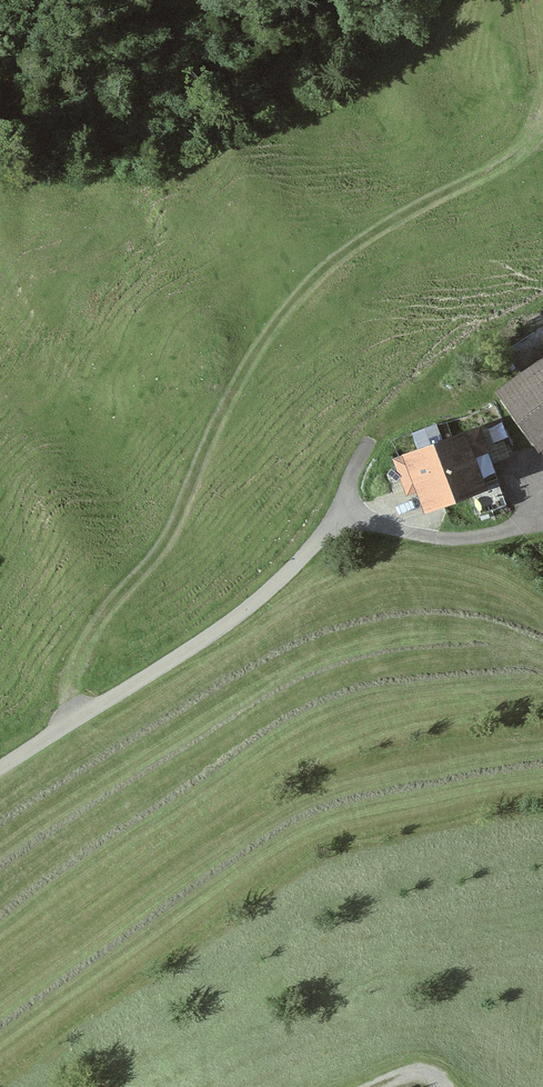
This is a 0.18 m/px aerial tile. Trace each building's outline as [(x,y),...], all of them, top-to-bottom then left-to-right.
[(489,392),(536,456),(542,451),(542,354),(489,392)] [(459,435),(393,456),(411,512),(477,491),(459,435)]
